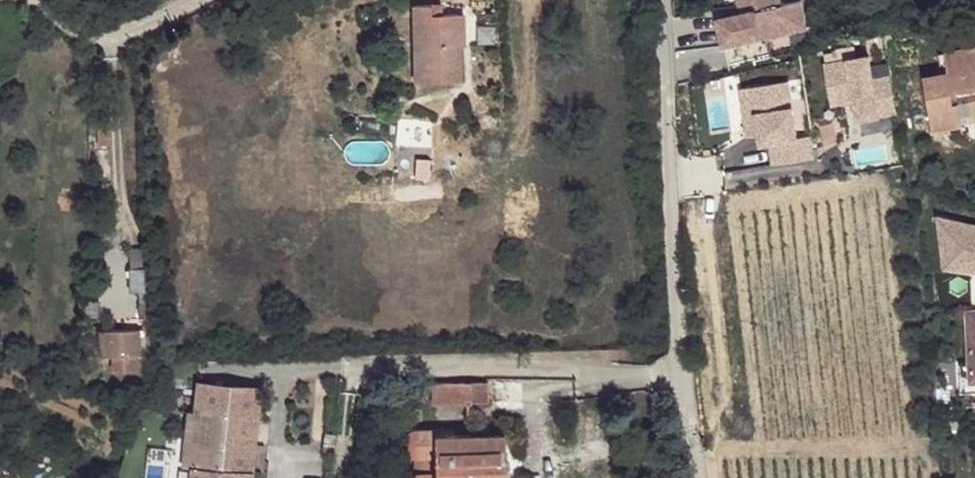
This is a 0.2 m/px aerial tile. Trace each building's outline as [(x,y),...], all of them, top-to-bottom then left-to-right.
[(739,6),(754,2),(756,10),(782,5),(780,0),(738,0),(739,6)] [(756,10),(717,19),(723,46),(807,28),(801,1),(782,5),(756,10)] [(431,5),(414,6),(416,82),(460,81),(459,46),(458,15),(441,15),(431,16),(431,5)] [(431,5),(431,16),(441,15),(441,5),(431,5)] [(942,75),(925,78),(933,129),(962,124),(958,102),(954,103),(952,93),(974,89),(974,47),(938,53),(942,75)] [(109,130),(98,130),(99,145),(109,145),(109,130)] [(974,273),(974,223),(939,220),(935,270),(974,273)] [(144,268),(129,269),(130,292),(145,292),(144,268)] [(99,301),(86,300),(85,316),(98,317),(99,301)] [(968,312),(971,363),(960,364),(961,393),(973,392),(973,380),(974,380),(974,311),(968,312)] [(139,330),(100,332),(101,356),(112,356),(113,372),(140,371),(139,330)] [(487,382),(434,383),(434,404),(472,404),(471,402),(488,401),(487,382)] [(191,466),(190,477),(252,477),(253,471),(251,471),(253,446),(256,446),(261,391),(201,385),(198,412),(207,413),(201,467),(191,466)] [(180,410),(174,464),(191,466),(201,467),(207,413),(198,412),(180,410)] [(504,434),(436,436),(436,429),(415,430),(410,431),(406,435),(404,437),(403,441),(403,446),(407,453),(415,457),(416,474),(411,476),(409,477),(506,477),(504,434)]
